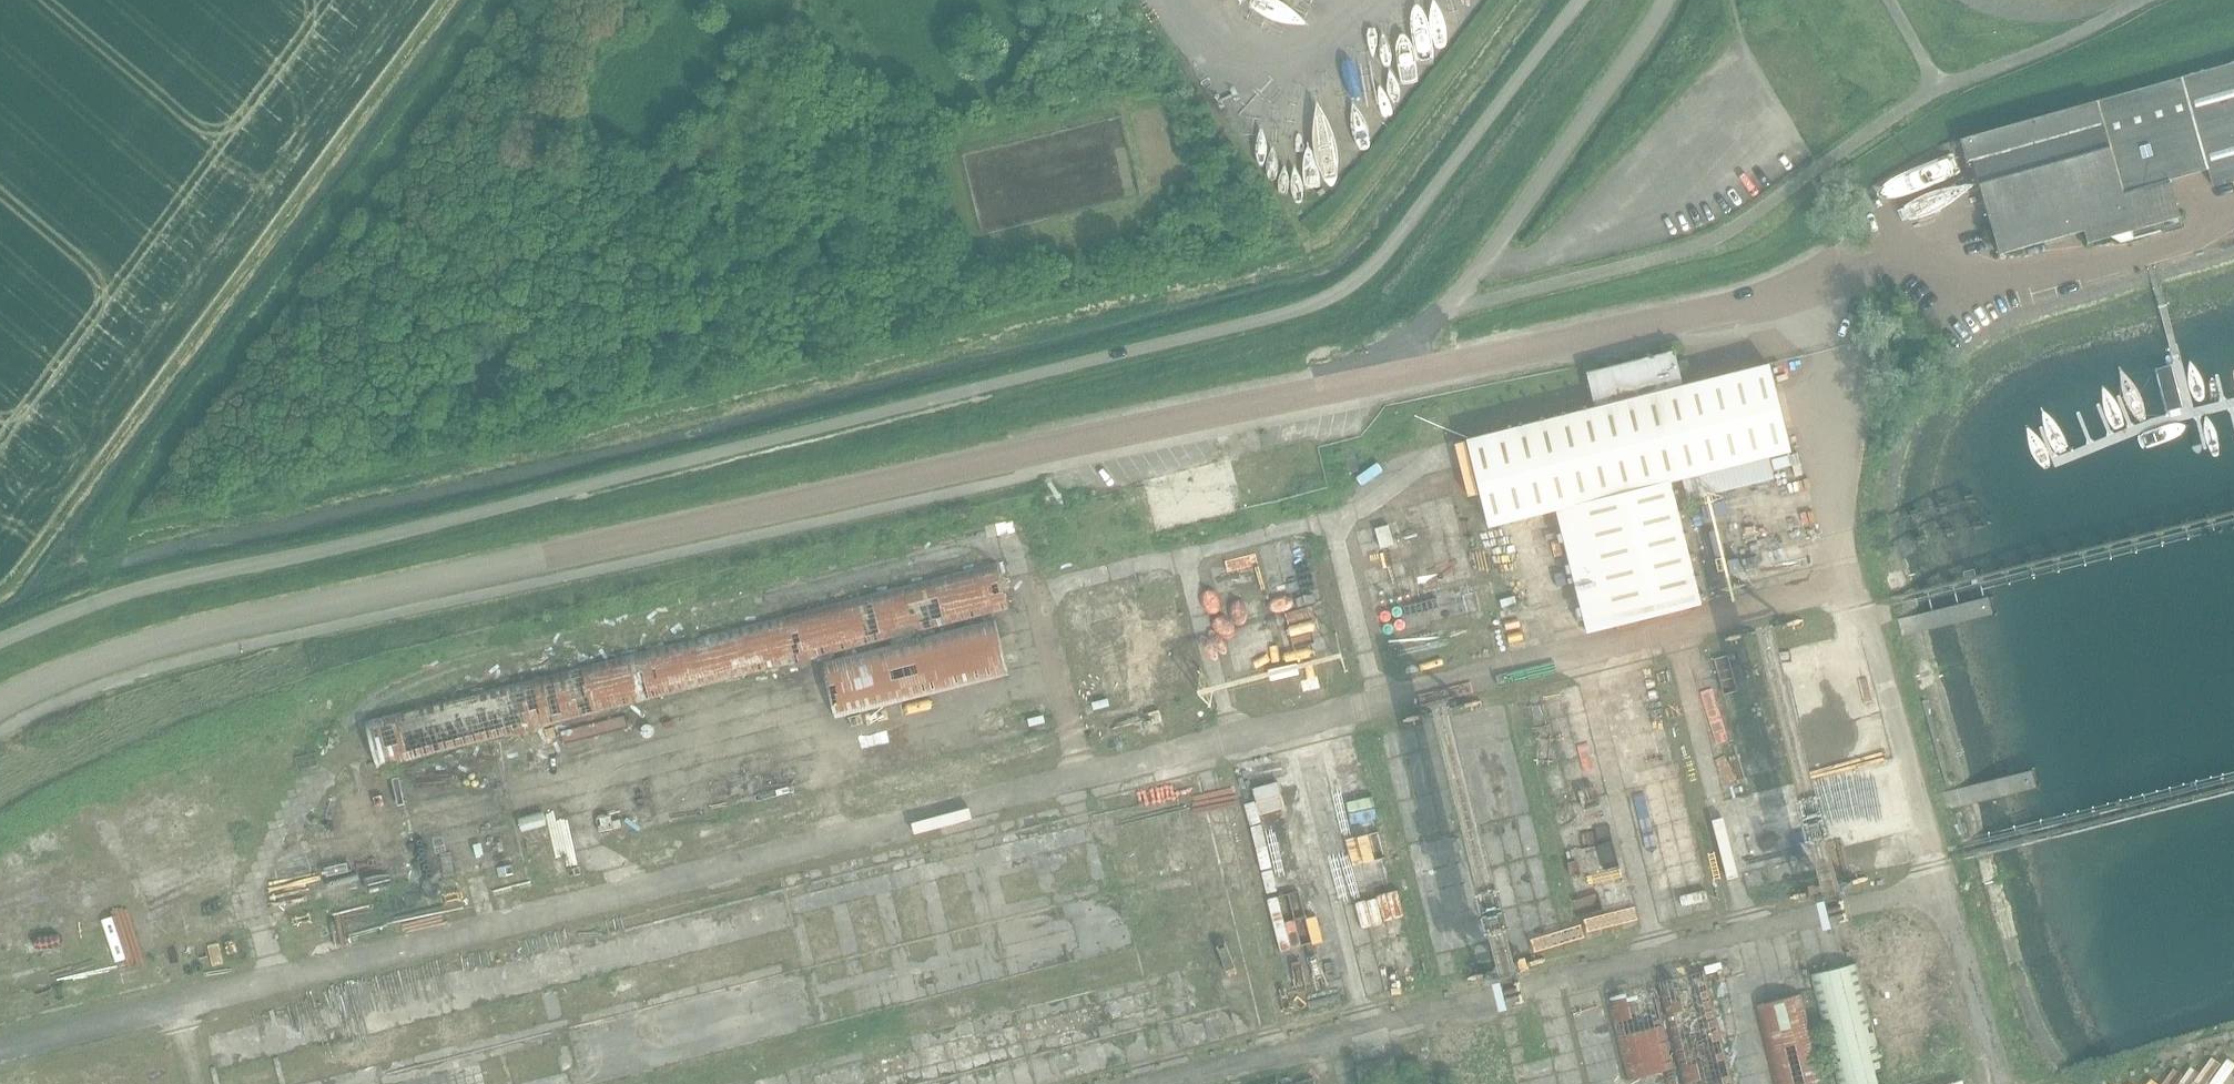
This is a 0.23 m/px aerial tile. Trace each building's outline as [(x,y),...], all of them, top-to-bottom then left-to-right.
[(1965,137),(1998,253),(2083,229),(2087,242),(2109,236),(2120,242),(2146,235),(2152,224),(2179,217),(2168,179),(2206,168),(2212,186),(2233,179),(2233,61),(1965,137)] [(1768,363),(1682,385),(1673,350),(1585,372),(1594,407),(1467,438),(1489,526),(1555,509),(1585,631),(1700,603),(1669,481),(1681,478),(1686,499),(1773,478),(1768,456),(1789,450),(1768,363)] [(1223,465),(1143,485),(1155,532),(1235,511),(1223,465)] [(1518,530),(1502,535),(1508,551),(1523,546),(1518,530)] [(376,766),(1007,608),(996,563),(365,721),(376,766)] [(1112,597),(1134,594),(1132,573),(1110,575),(1112,597)] [(1501,607),(1516,604),(1514,596),(1499,600),(1501,607)] [(833,714),(1007,670),(994,621),(820,665),(833,714)] [(1133,675),(1143,673),(1131,623),(1121,625),(1133,675)] [(1053,649),(1044,651),(1049,679),(1059,677),(1053,649)] [(1670,651),(1651,655),(1717,928),(1736,923),(1670,651)] [(1766,671),(1763,656),(1747,658),(1749,674),(1766,671)] [(1003,685),(1033,680),(1031,668),(1001,674),(1003,685)] [(1373,725),(1354,730),(1419,1002),(1439,997),(1373,725)] [(1318,774),(1322,787),(1318,788),(1321,802),(1352,795),(1345,767),(1318,774)] [(1134,783),(1041,804),(1052,851),(1144,830),(1134,783)] [(537,798),(540,811),(566,804),(563,791),(537,798)] [(1354,801),(1328,802),(1329,819),(1354,818),(1354,801)] [(386,826),(398,823),(393,804),(381,807),(386,826)] [(545,813),(549,837),(566,833),(561,810),(545,813)] [(399,828),(368,834),(370,846),(401,840),(399,828)] [(1878,834),(1865,836),(1868,864),(1881,863),(1878,834)] [(545,864),(585,860),(582,837),(543,841),(545,864)] [(1362,839),(1336,845),(1340,860),(1365,853),(1362,839)] [(1351,897),(1377,892),(1375,881),(1348,886),(1351,897)] [(1550,918),(1539,922),(1549,948),(1559,944),(1550,918)] [(196,924),(201,960),(215,958),(211,922),(196,924)] [(110,961),(86,966),(88,978),(112,972),(110,961)] [(1856,963),(1810,975),(1837,1083),(1886,1083),(1856,963)] [(1681,1083),(1732,1083),(1703,970),(1656,982),(1681,1083)] [(1606,996),(1627,1080),(1673,1068),(1653,984),(1606,996)] [(1774,1083),(1809,1083),(1822,1081),(1800,994),(1754,1005),(1774,1083)] [(1355,1067),(1359,1083),(1375,1083),(1399,1077),(1394,1057),(1355,1067)] [(1297,1060),(1267,1065),(1269,1073),(1298,1068),(1297,1060)] [(1984,1082),(1982,1064),(1908,1072),(1909,1083),(1970,1083),(1984,1082)] [(1393,1083),(1430,1083),(1428,1075),(1393,1083)]
